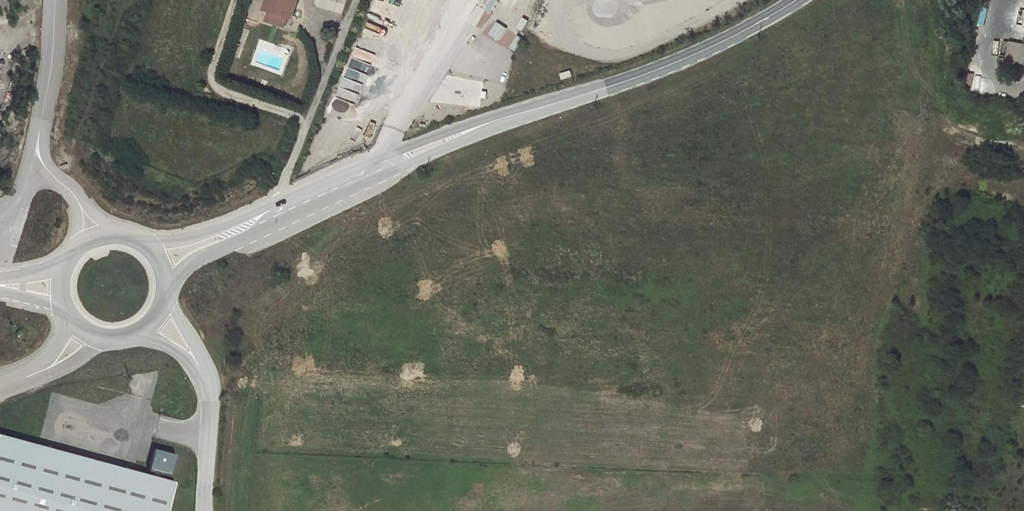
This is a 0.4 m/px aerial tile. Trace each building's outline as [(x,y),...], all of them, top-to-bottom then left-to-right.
[(269,11),(287,17),(291,18),(298,0),(269,0),(266,9),(269,11)] [(317,3),(319,7),(343,14),(349,0),(318,0),(317,3)] [(487,10),(494,13),(500,0),(492,0),(487,10)] [(284,27),(287,17),(269,11),(266,21),(284,27)] [(525,32),(529,20),(522,18),(518,29),(525,32)] [(497,22),(489,35),(499,41),(507,28),(497,22)] [(515,51),(523,39),(517,36),(510,48),(515,51)] [(1006,62),(1023,65),(1023,44),(1010,41),(1006,62)] [(339,99),(359,104),(369,63),(349,58),(339,99)] [(562,80),(573,77),(572,71),(561,73),(562,80)] [(979,91),(981,76),(974,75),(972,91),(979,91)] [(173,479),(0,433),(0,510),(165,510),(173,479)] [(154,449),(151,470),(173,474),(176,454),(154,449)]
